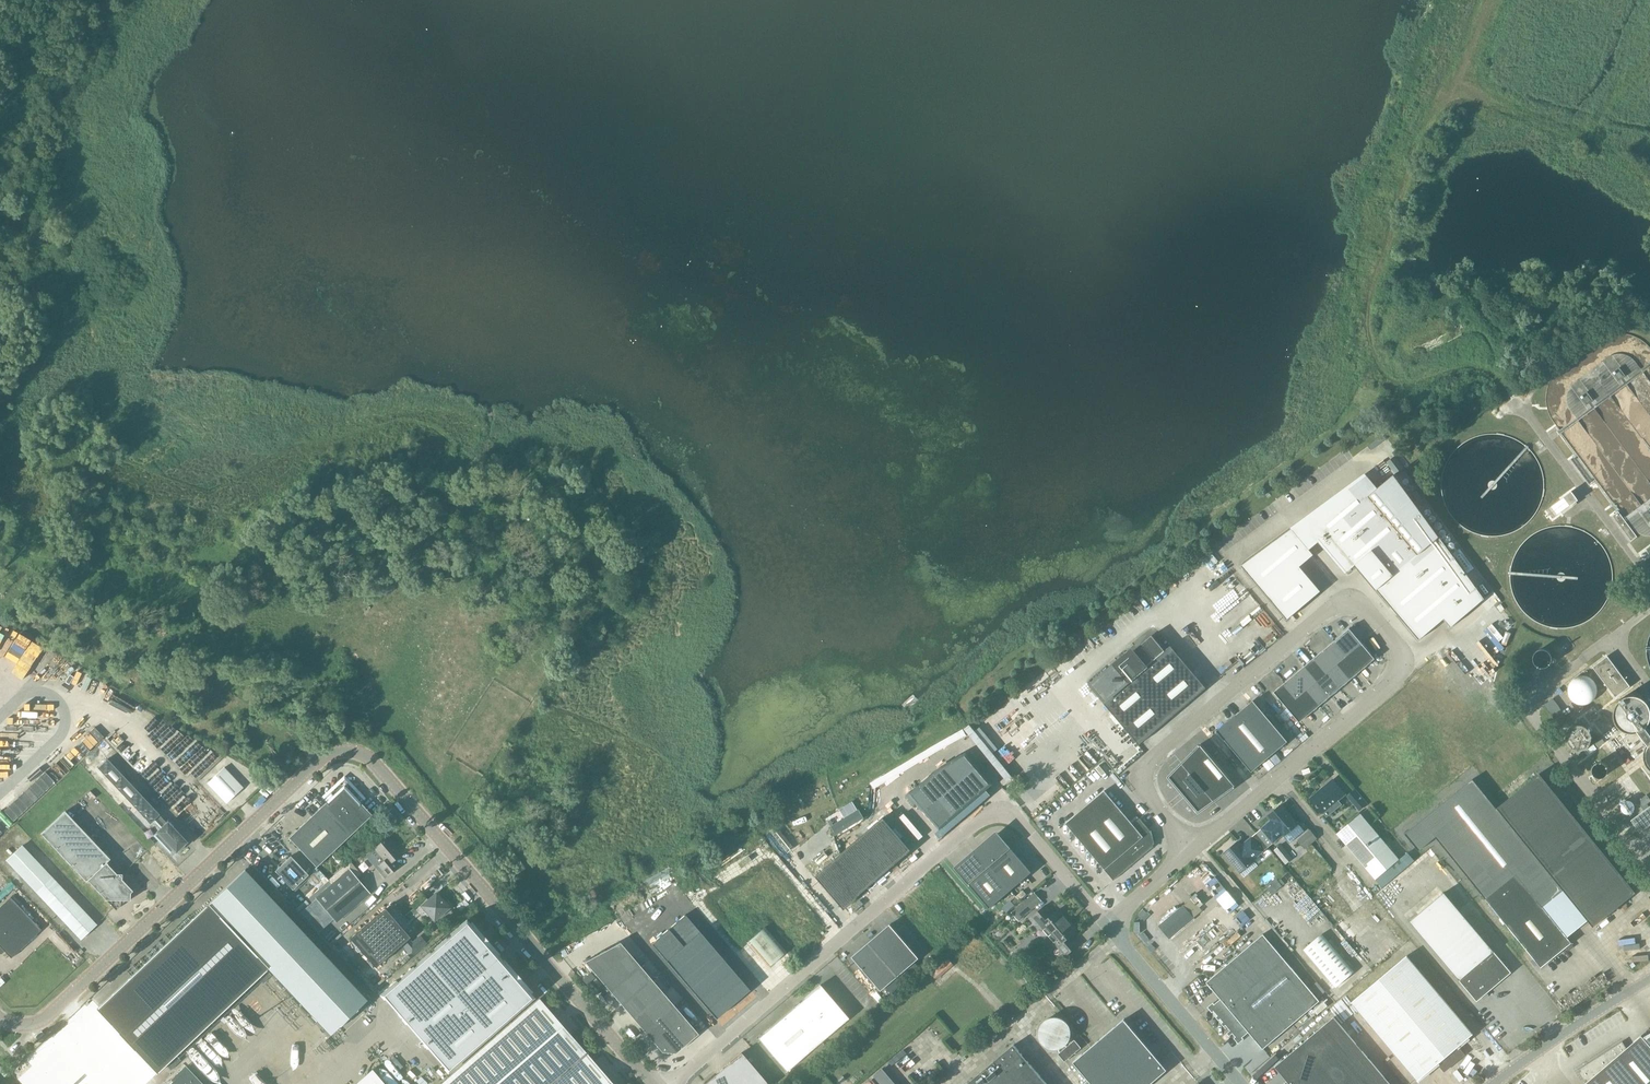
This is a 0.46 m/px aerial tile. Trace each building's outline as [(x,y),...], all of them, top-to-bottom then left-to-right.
[(1626,376),(1620,368),(1613,372),(1619,381),(1626,376)] [(1593,400),(1587,392),(1581,397),(1587,405),(1593,400)] [(1373,441),(1361,450),(1365,455),(1377,446),(1373,441)] [(1368,477),(1294,531),(1292,529),(1241,566),(1287,620),(1321,591),(1300,567),(1314,555),(1308,548),(1319,540),(1347,572),(1355,566),(1358,568),(1374,588),(1376,591),(1377,590),(1419,640),(1444,619),(1451,628),(1485,599),(1394,475),(1378,489),(1373,483),(1368,477)] [(1579,501),(1572,492),(1564,498),(1571,507),(1579,501)] [(1619,512),(1613,517),(1632,542),(1638,537),(1619,512)] [(1474,569),(1460,549),(1453,554),(1467,574),(1474,569)] [(1349,629),(1288,681),(1274,692),(1300,723),(1375,659),(1349,629)] [(1493,632),(1476,648),(1489,662),(1506,645),(1493,632)] [(1145,642),(1144,642),(1104,676),(1097,683),(1110,698),(1104,703),(1139,745),(1206,688),(1171,646),(1165,651),(1152,636),(1145,642)] [(33,660),(39,647),(34,645),(31,650),(28,658),(33,660)] [(1608,657),(1599,663),(1593,668),(1616,698),(1622,694),(1631,687),(1608,657)] [(1476,670),(1487,682),(1491,678),(1480,666),(1476,670)] [(1579,701),(1583,702),(1587,701),(1590,699),(1591,698),(1593,694),(1594,691),(1593,687),(1591,684),(1588,681),(1587,680),(1583,680),(1579,680),(1576,682),(1574,684),(1573,687),(1572,691),(1573,694),(1573,696),(1576,699),(1579,701)] [(1644,753),(1644,756),(1644,758),(1645,760),(1646,763),(1647,765),(1648,767),(1649,769),(1649,709),(1649,707),(1648,705),(1647,703),(1645,701),(1643,700),(1641,699),(1639,698),(1637,697),(1635,697),(1633,696),(1630,697),(1628,697),(1625,698),(1623,699),(1621,700),(1619,702),(1618,703),(1616,705),(1615,707),(1614,710),(1613,712),(1613,714),(1613,717),(1614,720),(1614,722),(1616,724),(1617,726),(1619,728),(1621,730),(1623,732),(1625,733),(1627,734),(1630,734),(1622,740),(1636,759),(1644,753)] [(1544,706),(1557,723),(1566,717),(1553,699),(1544,706)] [(1252,772),(1288,742),(1253,701),(1217,731),(1252,772)] [(1566,740),(1567,743),(1569,746),(1571,749),(1574,750),(1577,751),(1580,751),(1583,751),(1585,750),(1585,751),(1589,748),(1588,748),(1590,746),(1591,743),(1592,740),(1592,737),(1591,735),(1590,732),(1588,730),(1586,728),(1584,727),(1581,726),(1578,726),(1575,726),(1573,727),(1573,726),(1569,729),(1570,730),(1568,731),(1567,734),(1566,737),(1566,740)] [(16,733),(0,732),(0,750),(20,751),(20,744),(15,744),(16,733)] [(74,744),(64,752),(71,761),(81,754),(74,744)] [(1199,745),(1182,762),(1167,777),(1198,814),(1235,788),(1234,787),(1235,786),(1201,745),(1200,746),(1199,745)] [(1617,753),(1627,765),(1634,760),(1624,748),(1617,753)] [(47,754),(38,764),(55,780),(64,771),(47,754)] [(151,824),(160,815),(108,759),(98,768),(151,824)] [(1109,775),(1112,772),(1103,760),(1099,763),(1109,775)] [(243,788),(224,768),(207,784),(226,804),(243,788)] [(1083,776),(1092,783),(1097,777),(1088,770),(1083,776)] [(1,808),(10,817),(49,781),(40,772),(1,808)] [(1593,927),(1635,893),(1539,774),(1497,808),(1562,888),(1593,927)] [(1111,779),(1122,790),(1127,786),(1116,775),(1111,779)] [(317,794),(326,803),(289,838),(317,867),(372,815),(362,804),(371,795),(370,795),(364,800),(344,779),(324,799),(318,793),(317,794)] [(1497,808),(1473,779),(1405,834),(1419,851),(1436,838),(1533,958),(1530,960),(1534,965),(1537,963),(1541,968),(1566,948),(1569,951),(1573,947),(1571,944),(1571,943),(1541,905),(1562,888),(1497,808)] [(1333,780),(1312,799),(1323,812),(1345,794),(1333,780)] [(1352,801),(1359,795),(1355,790),(1348,796),(1352,801)] [(1150,831),(1140,819),(1133,825),(1105,791),(1066,824),(1105,870),(1114,881),(1154,847),(1153,846),(1155,844),(1152,830),(1150,831)] [(1636,798),(1640,806),(1649,801),(1646,793),(1636,798)] [(951,812),(951,811),(946,804),(939,810),(940,812),(938,814),(936,812),(932,816),(938,823),(951,812)] [(1268,847),(1273,843),(1283,835),(1284,836),(1298,824),(1282,805),(1267,817),(1271,821),(1261,829),(1268,837),(1263,842),(1268,847)] [(1649,826),(1649,807),(1631,821),(1640,833),(1649,826)] [(9,826),(0,809),(0,827),(1,830),(9,826)] [(130,893),(133,891),(122,880),(122,874),(117,874),(106,863),(110,859),(65,811),(42,834),(87,882),(88,880),(116,910),(127,900),(130,900),(130,893)] [(1361,814),(1337,834),(1376,880),(1399,860),(1361,814)] [(185,842),(164,820),(159,825),(163,829),(155,836),(171,852),(175,849),(176,850),(178,849),(179,851),(186,845),(184,843),(185,842)] [(998,833),(975,853),(956,869),(990,908),(1032,873),(998,833)] [(1253,860),(1263,852),(1268,847),(1263,842),(1256,833),(1242,846),(1238,842),(1224,854),(1240,873),(1255,861),(1253,860)] [(1304,842),(1308,847),(1317,839),(1313,834),(1304,842)] [(379,865),(388,876),(398,867),(393,861),(402,854),(387,837),(375,848),(385,860),(379,865)] [(1287,863),(1291,860),(1293,858),(1281,844),(1275,849),(1287,863)] [(81,940),(97,925),(52,877),(50,879),(20,847),(6,860),(81,940)] [(429,852),(379,892),(383,898),(392,890),(397,895),(405,889),(406,890),(418,880),(414,875),(434,859),(429,852)] [(291,856),(275,871),(293,890),(309,875),(291,856)] [(770,863),(705,902),(766,973),(823,924),(770,863)] [(433,871),(439,877),(445,871),(438,865),(433,871)] [(350,869),(333,884),(316,898),(336,922),(353,908),(370,893),(350,869)] [(15,887),(0,870),(0,893),(4,897),(15,887)] [(306,880),(315,885),(319,877),(311,872),(306,880)] [(210,906),(208,904),(97,1010),(157,1074),(269,968),(268,967),(303,934),(245,873),(210,906)] [(1278,881),(1268,889),(1272,894),(1282,886),(1285,883),(1281,879),(1278,881)] [(297,892),(302,896),(309,887),(305,883),(297,892)] [(1019,900),(1026,894),(1022,888),(1014,894),(1019,900)] [(11,893),(24,906),(28,902),(14,889),(11,893)] [(1477,1002),(1511,973),(1444,893),(1410,922),(1477,1002)] [(448,908),(436,894),(428,901),(424,899),(425,897),(421,903),(414,909),(425,921),(425,920),(430,915),(434,920),(448,908)] [(305,917),(314,909),(301,895),(292,903),(305,917)] [(0,907),(0,951),(4,951),(11,958),(41,930),(10,897),(0,907)] [(1234,898),(1229,902),(1244,921),(1249,917),(1234,898)] [(1019,921),(1034,908),(1027,900),(1012,913),(1019,921)] [(1156,922),(1168,937),(1195,916),(1184,901),(1156,922)] [(411,957),(418,951),(408,940),(409,939),(407,937),(415,929),(394,905),(385,912),(383,910),(350,938),(376,968),(401,945),(411,957)] [(1052,934),(1069,920),(1059,909),(1052,916),(1049,913),(1051,911),(1046,905),(1032,917),(1043,930),(1046,927),(1052,934)] [(1078,931),(1069,920),(1052,934),(1058,941),(1054,944),(1066,957),(1079,945),(1072,936),(1078,931)] [(525,982),(505,960),(505,959),(503,961),(499,956),(501,954),(500,954),(481,932),(472,922),(468,925),(466,923),(384,995),(448,1069),(531,998),(529,996),(533,992),(525,982)] [(919,959),(890,925),(852,957),(881,991),(919,959)] [(669,930),(652,944),(716,1019),(749,990),(700,932),(683,946),(669,930)] [(1207,983),(1221,999),(1211,1008),(1239,1041),(1249,1033),(1263,1049),(1320,1001),(1263,935),(1207,983)] [(1322,935),(1304,950),(1336,987),(1354,972),(1322,935)] [(620,943),(585,962),(662,1052),(676,1053),(698,1034),(620,943)] [(1171,961),(1171,945),(1159,945),(1159,951),(1156,951),(1156,961),(1171,961)] [(1621,971),(1629,965),(1619,953),(1611,960),(1621,971)] [(1458,1047),(1473,1034),(1407,956),(1352,1002),(1418,1081),(1437,1064),(1443,1071),(1464,1054),(1458,1047)] [(937,979),(954,964),(949,958),(932,973),(937,979)] [(1047,976),(1042,970),(1039,967),(1025,979),(1033,988),(1047,976)] [(263,984),(272,975),(267,970),(258,979),(263,984)] [(820,985),(796,1006),(758,1039),(786,1072),(849,1018),(820,985)] [(557,1019),(540,999),(442,1083),(613,1083),(557,1019)] [(1304,1043),(1275,1068),(1289,1083),(1390,1083),(1334,1018),(1304,1043)] [(1160,1062),(1124,1020),(1073,1063),(1091,1083),(1151,1083),(1167,1070),(1160,1062)] [(1641,1036),(1627,1049),(1622,1042),(1591,1062),(1592,1064),(1588,1067),(1586,1065),(1577,1071),(1585,1083),(1649,1083),(1649,1047),(1641,1036)] [(1075,1040),(1058,1054),(1065,1062),(1082,1048),(1075,1040)] [(1014,1045),(968,1083),(1047,1083),(1014,1045)] [(59,1057),(52,1049),(27,1068),(33,1076),(59,1057)] [(903,1050),(895,1057),(901,1064),(910,1057),(903,1050)] [(742,1053),(705,1083),(768,1083),(742,1053)] [(176,1056),(166,1065),(171,1070),(181,1061),(176,1056)] [(185,1070),(170,1083),(198,1083),(185,1070)] [(836,1079),(840,1083),(846,1080),(842,1074),(836,1079)]
